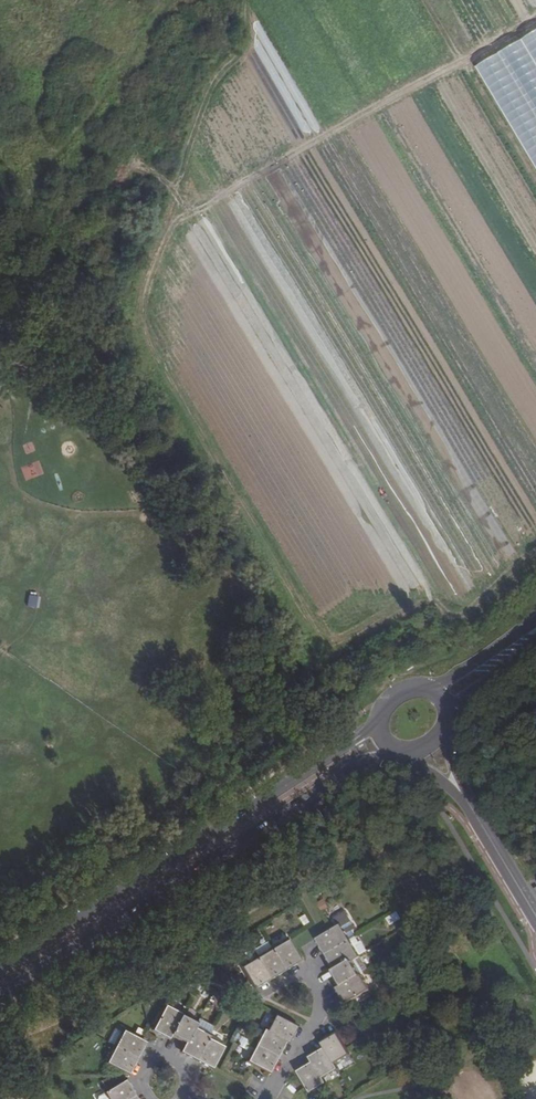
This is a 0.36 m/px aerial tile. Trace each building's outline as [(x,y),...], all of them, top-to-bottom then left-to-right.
[(474,67),(535,170),(535,30),(474,67)] [(30,593),(27,605),(35,607),(38,594),(30,593)] [(347,911),(345,911),(341,913),(342,915),(334,919),(339,927),(341,926),(350,940),(355,937),(352,931),(355,928),(356,928),(355,925),(354,926),(347,915),(348,914),(347,911)] [(316,940),(325,955),(350,940),(341,926),(339,927),(332,931),(316,940)] [(285,970),(300,961),(287,940),(286,939),(272,948),(285,970)] [(356,939),(351,942),(359,955),(360,955),(366,950),(361,941),(359,943),(356,939)] [(350,940),(325,955),(334,970),(353,959),(359,955),(351,942),(350,940)] [(285,970),(272,948),(256,957),(269,979),(285,970)] [(369,969),(360,955),(359,955),(353,959),(361,974),(369,969)] [(254,987),(269,979),(256,957),(242,966),(249,978),(254,987)] [(331,972),(339,987),(361,974),(353,959),(334,970),(331,972)] [(370,990),(361,974),(339,987),(336,989),(345,1005),(348,1003),(370,990)] [(166,1007),(154,1029),(153,1032),(168,1039),(170,1036),(181,1015),(166,1007)] [(170,1036),(185,1044),(194,1028),(197,1023),(181,1015),(170,1036)] [(296,1028),(274,1016),(265,1032),(286,1042),(288,1043),(296,1028)] [(196,1061),(208,1038),(209,1036),(194,1028),(185,1044),(181,1053),(196,1061)] [(115,1029),(107,1042),(115,1046),(138,1059),(145,1044),(139,1041),(123,1032),(122,1033),(115,1029)] [(277,1057),(286,1042),(265,1032),(262,1030),(254,1045),(277,1057)] [(321,1042),(325,1048),(335,1065),(349,1056),(346,1050),(336,1033),(321,1042)] [(236,1034),(232,1042),(244,1048),(243,1051),(247,1053),(253,1042),(236,1034)] [(222,1046),(208,1038),(196,1061),(210,1069),(211,1069),(211,1068),(222,1046)] [(277,1057),(254,1045),(246,1060),(251,1063),(269,1072),(277,1057)] [(138,1059),(115,1046),(106,1062),(124,1072),(129,1074),(138,1059)] [(312,1062),(323,1079),(338,1070),(335,1065),(325,1048),(309,1057),(312,1062)] [(349,1056),(335,1065),(338,1070),(339,1072),(354,1064),(349,1056)] [(326,1084),(323,1079),(312,1062),(298,1071),(308,1089),(311,1093),(326,1084)] [(103,1084),(108,1090),(121,1083),(117,1076),(103,1084)] [(135,1095),(126,1080),(123,1081),(121,1083),(108,1090),(98,1096),(97,1098),(128,1098),(135,1095)]
